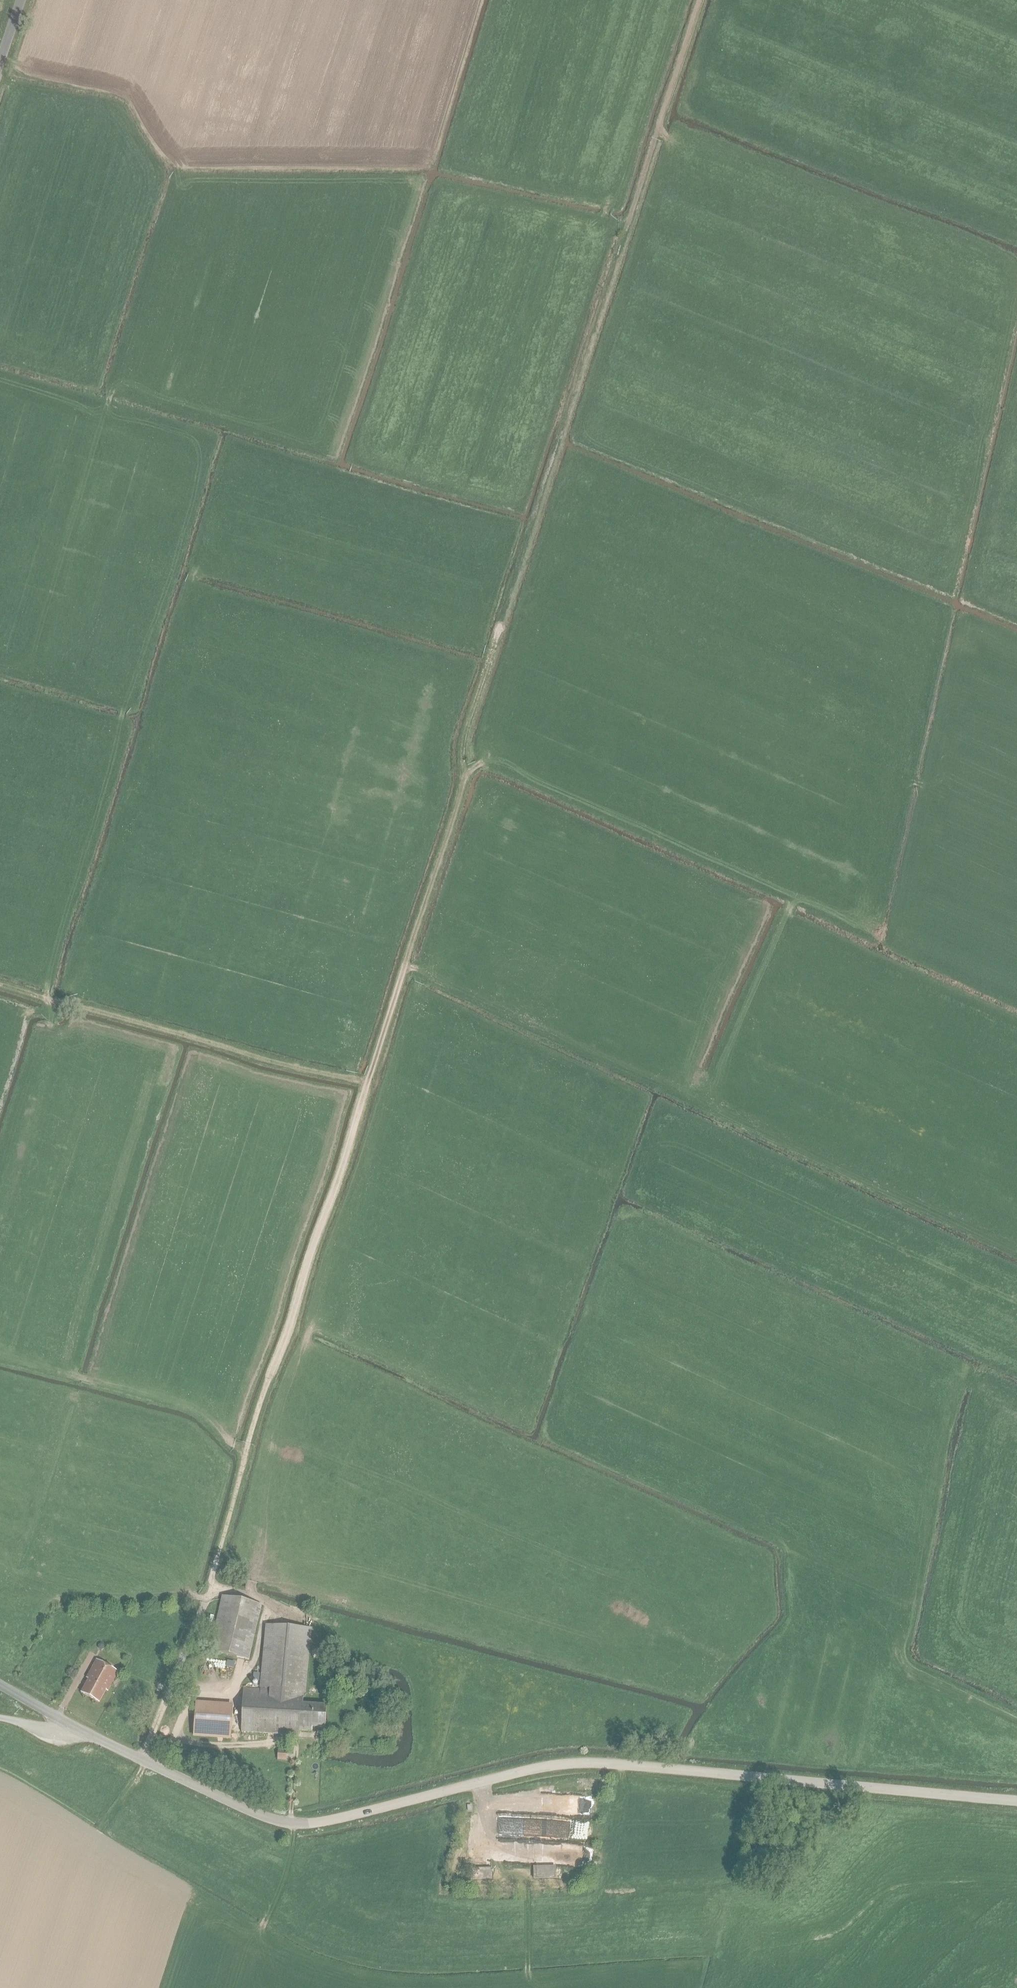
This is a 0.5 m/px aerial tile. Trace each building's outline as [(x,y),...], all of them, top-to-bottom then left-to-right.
[(249,1659),(259,1606),(221,1599),(211,1652),(249,1659)] [(286,1731),(322,1734),(324,1708),(302,1706),(307,1632),(264,1629),(260,1692),(242,1690),(239,1733),(286,1736),(286,1731)] [(79,1694),(99,1705),(116,1674),(95,1662),(84,1680),(86,1681),(79,1694)] [(230,1707),(194,1704),(192,1738),(228,1740),(230,1707)] [(554,1867),(531,1868),(531,1880),(554,1880),(554,1867)] [(491,1869),(472,1869),(472,1882),(491,1882),(491,1869)]
